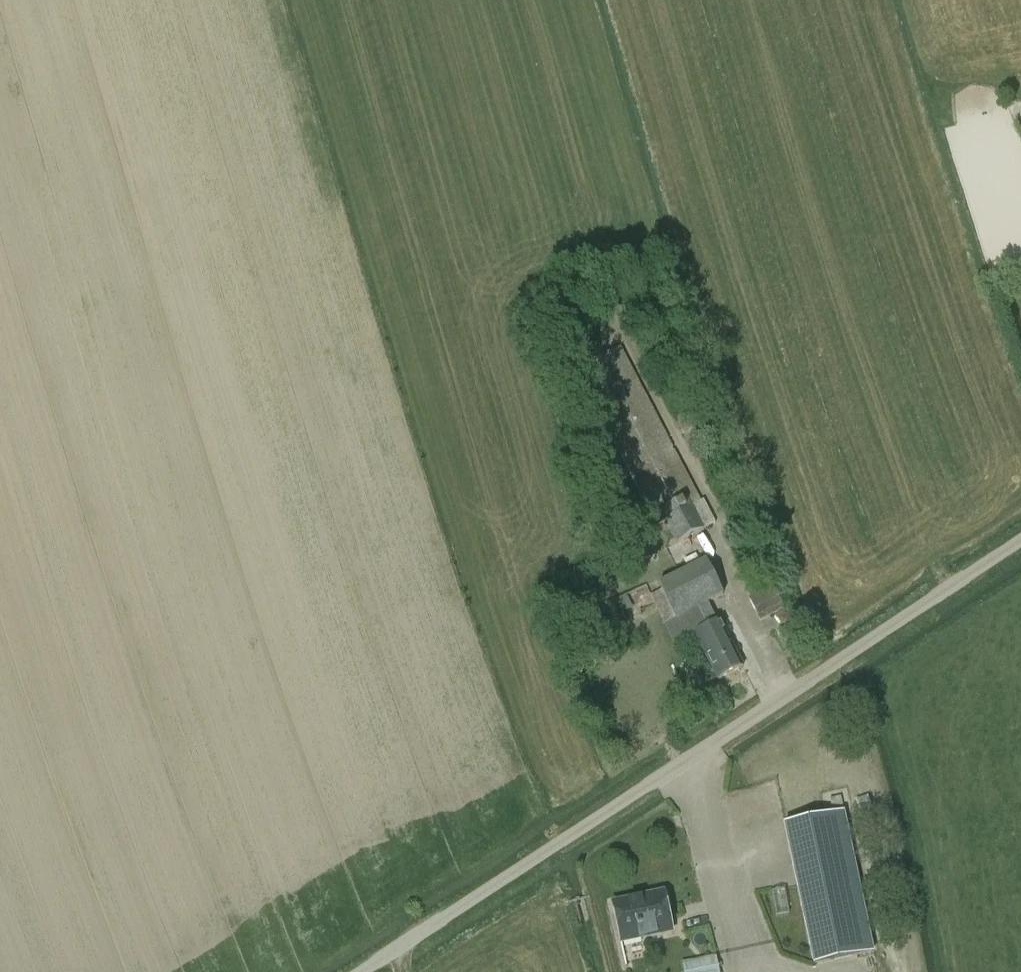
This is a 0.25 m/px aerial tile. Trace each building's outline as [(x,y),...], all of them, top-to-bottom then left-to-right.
[(700,501),(620,346),(574,371),(655,527),(664,523),(675,544),(715,524),(703,500),(700,501)] [(719,622),(716,623),(706,604),(722,596),(704,560),(657,584),(660,591),(649,596),(672,645),(694,635),(717,680),(742,667),(719,622)] [(747,599),(759,622),(783,610),(771,586),(747,599)] [(784,826),(814,964),(872,952),(842,813),(784,826)] [(620,943),(671,932),(663,893),(612,904),(620,943)] [(684,971),(718,971),(715,958),(682,965),(684,971)]
